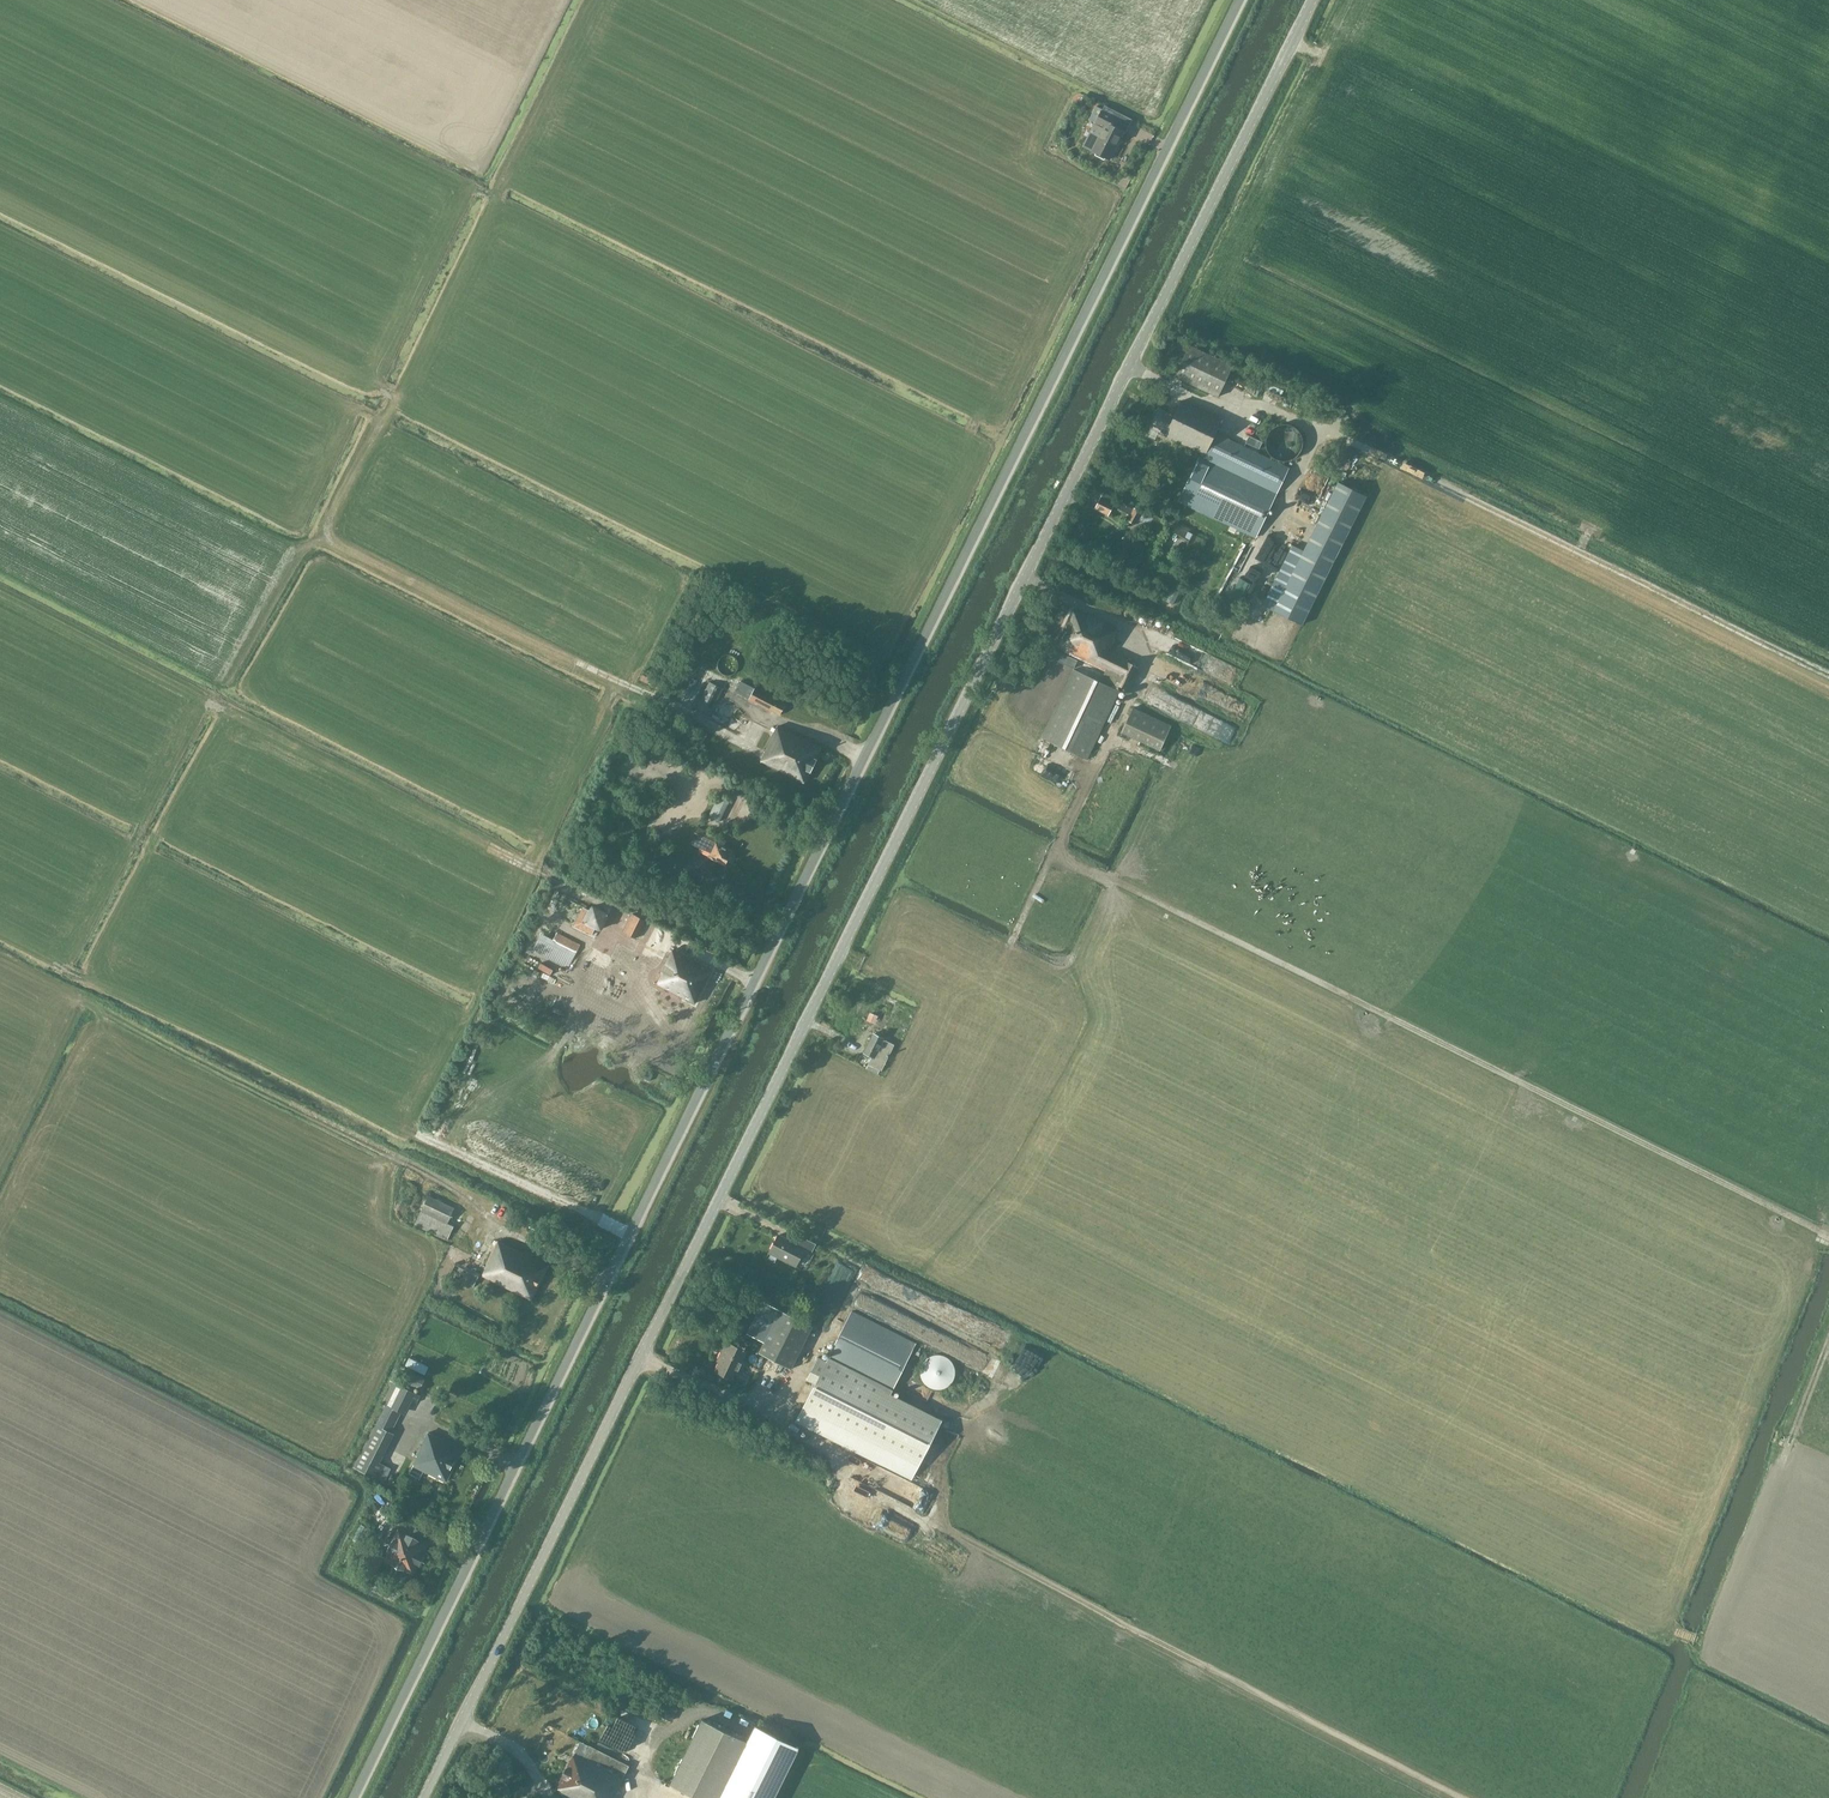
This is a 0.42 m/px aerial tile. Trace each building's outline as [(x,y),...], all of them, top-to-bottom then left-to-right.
[(1101,128),(1090,150),(1109,160),(1123,132),(1111,126),(1113,124),(1111,122),(1114,116),(1101,109),(1094,124),(1101,128)] [(1189,347),(1175,377),(1218,398),(1233,367),(1189,347)] [(1250,384),(1246,391),(1253,394),(1256,387),(1250,384)] [(1152,428),(1148,436),(1156,440),(1159,434),(1201,454),(1199,457),(1182,492),(1178,501),(1199,510),(1227,524),(1256,538),(1276,494),(1289,468),(1225,438),(1215,434),(1222,420),(1181,401),(1176,411),(1170,408),(1167,413),(1159,409),(1151,427),(1152,428)] [(1293,546),(1263,606),(1273,611),(1301,625),(1331,565),(1343,542),(1366,496),(1338,482),(1303,551),(1293,546)] [(1141,522),(1145,515),(1142,513),(1134,508),(1133,509),(1103,493),(1094,509),(1108,516),(1113,507),(1130,516),(1127,521),(1135,526),(1138,521),(1141,522)] [(1105,671),(1100,682),(1117,690),(1119,686),(1128,690),(1139,668),(1127,661),(1127,660),(1111,652),(1116,640),(1113,639),(1117,629),(1073,608),(1055,647),(1105,671)] [(1087,760),(1119,691),(1117,690),(1100,682),(1073,669),(1041,738),(1087,760)] [(734,692),(748,700),(754,688),(740,681),(734,692)] [(709,682),(695,710),(708,717),(723,689),(709,682)] [(754,688),(748,700),(779,716),(785,704),(754,688)] [(1171,725),(1133,707),(1123,727),(1121,732),(1159,750),(1171,725)] [(777,724),(759,761),(803,782),(809,771),(810,771),(816,759),(814,759),(820,746),(777,724)] [(718,794),(714,801),(725,806),(729,799),(718,794)] [(711,809),(708,815),(719,821),(722,814),(711,809)] [(697,826),(689,842),(710,853),(708,856),(726,865),(733,851),(723,847),(726,840),(697,826)] [(583,907),(574,925),(592,934),(595,928),(600,930),(608,913),(591,904),(588,910),(583,907)] [(667,960),(660,973),(654,983),(693,1004),(711,970),(673,951),(668,961),(667,960)] [(870,1013),(867,1021),(875,1024),(878,1016),(870,1013)] [(873,1033),(863,1053),(872,1057),(866,1069),(877,1074),(879,1070),(885,1072),(888,1065),(885,1063),(894,1045),(897,1047),(900,1041),(884,1032),(881,1038),(873,1033)] [(672,1082),(666,1079),(662,1088),(668,1091),(672,1082)] [(454,1226),(447,1223),(455,1208),(428,1195),(414,1225),(447,1241),(454,1226)] [(804,1248),(812,1252),(816,1243),(797,1233),(793,1241),(778,1234),(770,1250),(785,1257),(784,1259),(796,1265),(804,1248)] [(481,1274),(481,1276),(531,1300),(548,1265),(497,1240),(481,1274)] [(763,1301),(747,1332),(764,1341),(758,1353),(790,1369),(812,1326),(780,1309),(763,1301)] [(804,1405),(797,1418),(913,1477),(920,1463),(941,1422),(899,1402),(889,1397),(916,1344),(851,1311),(826,1361),(817,1357),(807,1378),(815,1383),(804,1405)] [(744,1362),(741,1361),(746,1351),(727,1342),(718,1361),(720,1362),(716,1371),(731,1379),(734,1373),(738,1375),(744,1362)] [(954,1378),(955,1375),(955,1372),(955,1369),(954,1366),(953,1364),(951,1361),(949,1359),(947,1357),(944,1356),(941,1355),(939,1355),(936,1355),(933,1356),(930,1357),(927,1358),(925,1360),(923,1362),(922,1365),(921,1368),(920,1371),(920,1374),(921,1377),(922,1379),(923,1382),(925,1384),(927,1386),(930,1388),(933,1389),(936,1390),(939,1390),(941,1389),(944,1388),(947,1387),(949,1385),(951,1383),(953,1381),(954,1378)] [(414,1374),(409,1385),(420,1390),(425,1379),(414,1374)] [(380,1463),(394,1434),(391,1433),(401,1413),(405,1415),(412,1401),(417,1403),(420,1396),(390,1380),(387,1386),(390,1388),(382,1404),(384,1405),(353,1468),(384,1482),(391,1468),(380,1463)] [(417,1456),(413,1465),(446,1482),(462,1450),(427,1433),(415,1456),(417,1456)] [(428,1544),(397,1528),(386,1549),(388,1551),(383,1561),(413,1574),(428,1544)] [(669,1703),(663,1716),(671,1720),(678,1707),(669,1703)] [(670,1784),(699,1797),(718,1797),(746,1740),(702,1719),(670,1784)] [(720,1797),(773,1797),(798,1747),(755,1726),(720,1797)] [(629,1766),(589,1745),(583,1758),(574,1753),(555,1789),(572,1797),(614,1797),(623,1779),(629,1766)]
